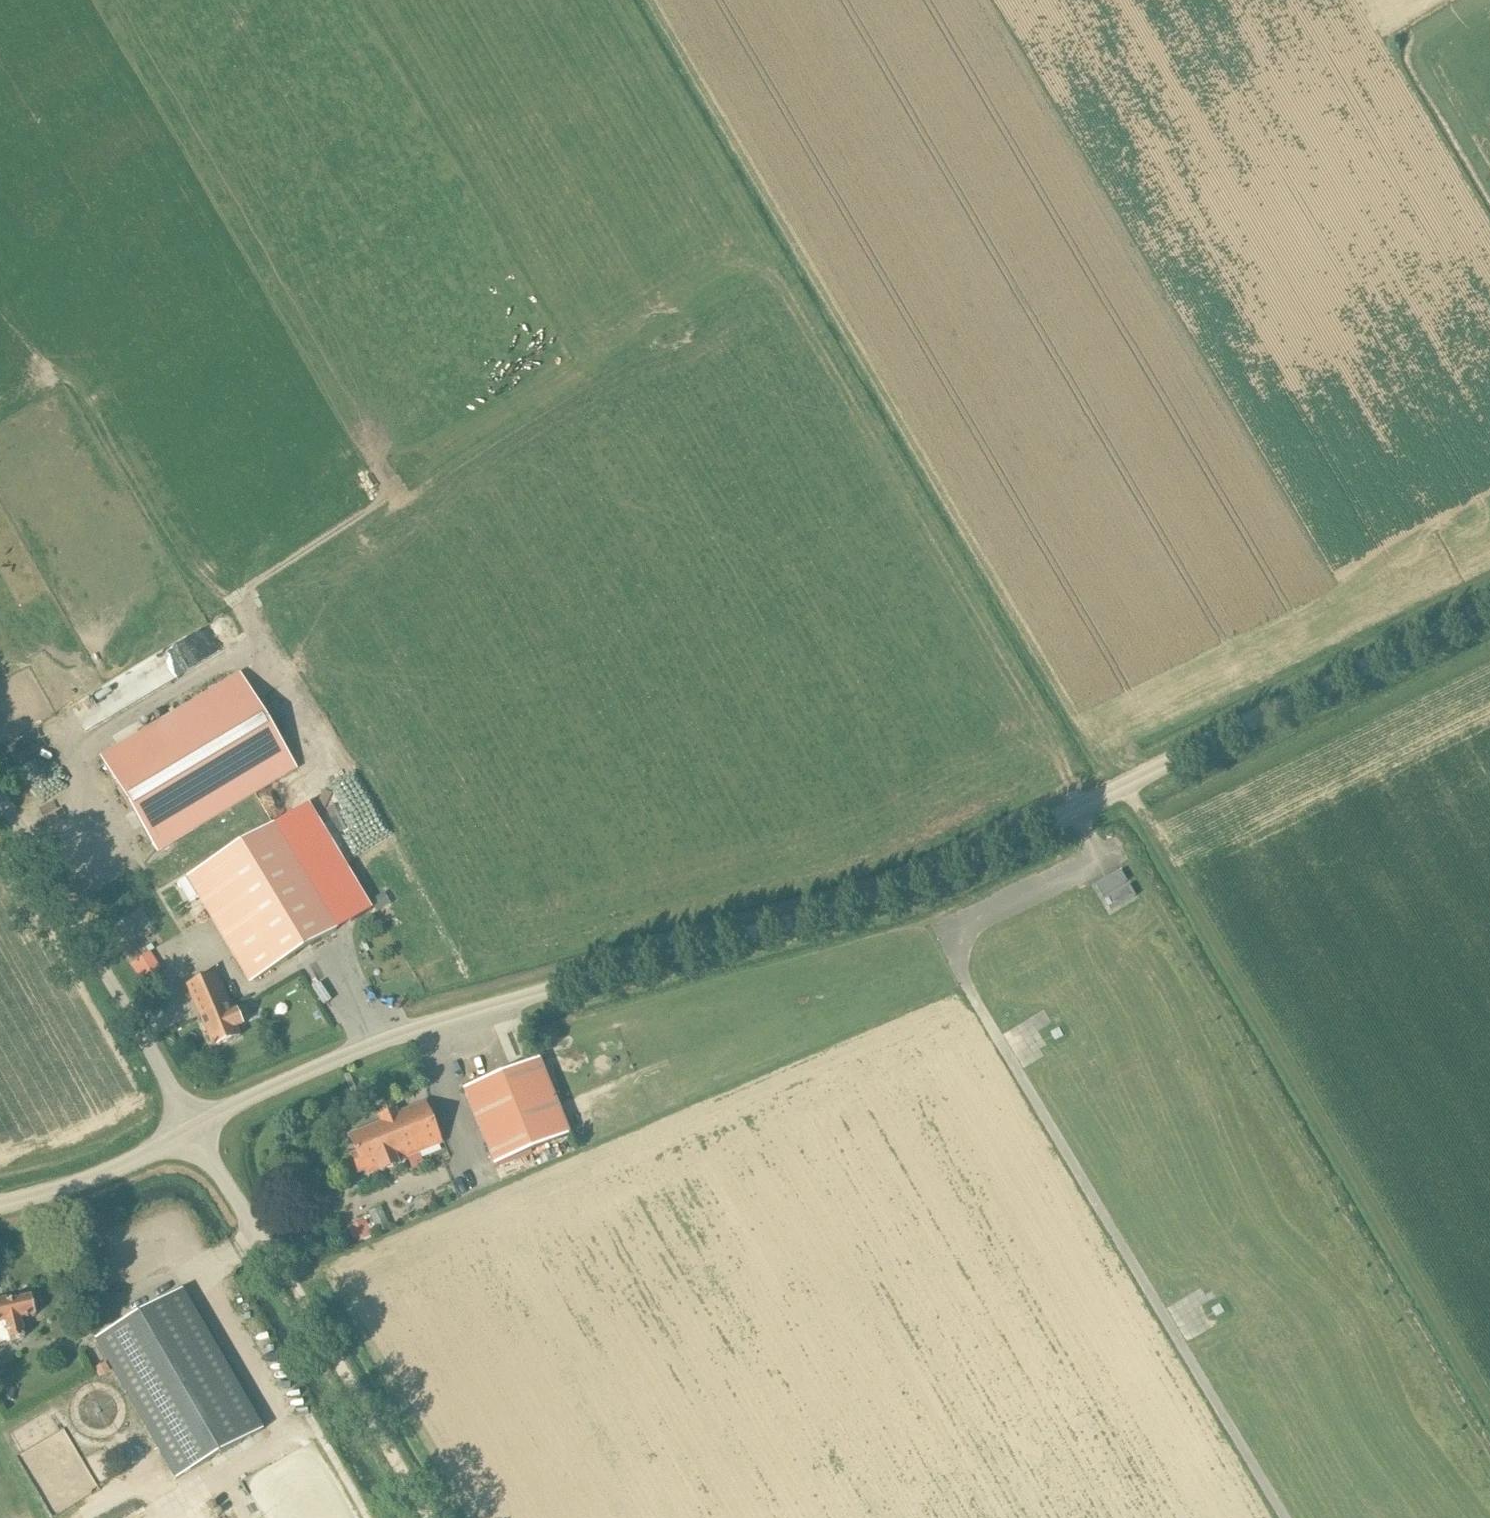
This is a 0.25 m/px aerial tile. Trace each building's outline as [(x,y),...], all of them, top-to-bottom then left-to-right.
[(242,677),(103,760),(156,848),(295,766),(242,677)] [(253,979),(336,930),(273,825),(190,874),(253,979)] [(1126,881),(1120,871),(1095,885),(1101,895),(1126,881)] [(1109,910),(1134,896),(1128,885),(1103,900),(1109,910)] [(377,909),(390,902),(384,891),(371,898),(377,909)] [(149,958),(136,964),(142,976),(155,970),(149,958)] [(242,1025),(236,1010),(233,1011),(216,972),(187,984),(213,1047),(240,1036),(236,1027),(242,1025)] [(1051,1032),(1052,1035),(1053,1037),(1055,1040),(1063,1036),(1059,1028),(1051,1032)] [(537,1061),(466,1089),(497,1165),(567,1137),(537,1061)] [(424,1102),(396,1113),(395,1111),(380,1117),(382,1123),(350,1136),(357,1153),(352,1155),(359,1171),(365,1169),(367,1173),(381,1167),(382,1170),(397,1164),(396,1161),(440,1143),(424,1102)] [(381,1206),(368,1211),(377,1234),(390,1228),(381,1206)] [(366,1220),(349,1227),(351,1232),(343,1235),(347,1246),(373,1235),(366,1220)] [(183,1291),(96,1340),(176,1479),(263,1429),(183,1291)] [(25,1336),(20,1318),(36,1314),(35,1310),(37,1306),(36,1301),(33,1299),(32,1295),(16,1299),(15,1295),(0,1298),(0,1322),(6,1321),(10,1340),(25,1336)] [(1213,1311),(1214,1313),(1216,1317),(1224,1312),(1219,1304),(1211,1308),(1213,1311)]
